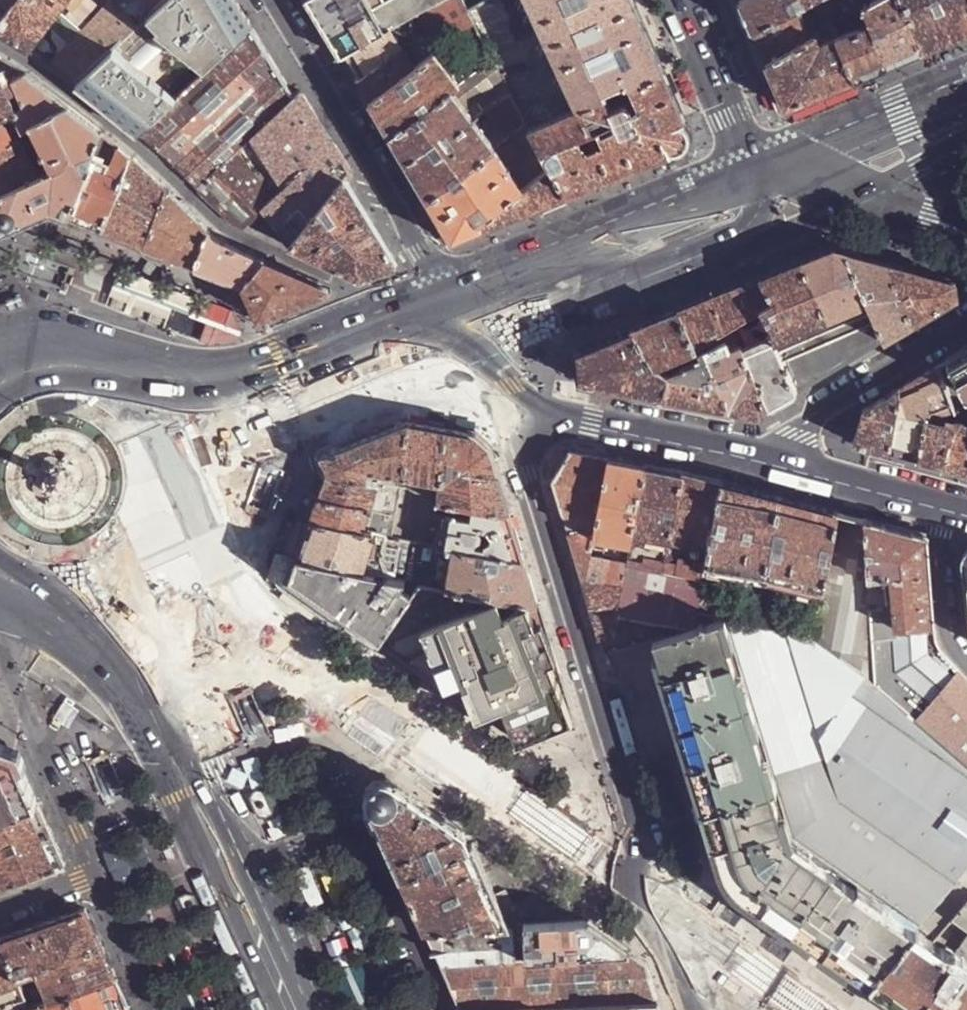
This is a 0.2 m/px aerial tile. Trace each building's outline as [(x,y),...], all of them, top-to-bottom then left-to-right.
[(28,51),(29,50),(59,11),(68,0),(18,0),(0,23),(0,33),(28,51)] [(139,134),(179,98),(178,97),(255,28),(238,0),(227,0),(175,52),(174,51),(152,70),(121,40),(76,83),(139,134)] [(116,2),(121,8),(130,0),(114,0),(116,2)] [(150,0),(130,0),(121,8),(138,25),(147,16),(157,8),(150,0)] [(157,8),(147,16),(174,51),(175,52),(227,0),(165,0),(157,8)] [(342,57),(348,54),(347,52),(392,29),(445,0),(308,0),(326,29),(342,57)] [(392,29),(402,47),(410,43),(421,61),(435,51),(474,22),(462,0),(445,0),(392,29)] [(550,42),(636,7),(633,0),(531,0),(550,42)] [(754,30),(797,7),(810,0),(741,0),(749,20),(754,30)] [(810,38),(814,36),(827,29),(832,26),(837,23),(863,8),(873,3),(872,0),(810,0),(797,7),(810,38)] [(923,50),(900,0),(878,0),(873,3),(863,8),(870,24),(842,35),(837,37),(855,78),(860,76),(923,50)] [(966,32),(966,0),(900,0),(923,50),(954,38),(966,32)] [(52,67),(76,83),(121,40),(138,25),(121,8),(116,2),(84,34),(53,66),(52,67)] [(648,35),(636,7),(550,42),(579,107),(580,108),(664,73),(648,35)] [(763,51),(767,62),(810,38),(797,7),(754,30),(763,51)] [(29,50),(28,51),(52,67),(53,66),(84,34),(59,11),(29,50)] [(152,70),(174,51),(147,16),(138,25),(121,40),(152,70)] [(837,23),(832,26),(837,37),(842,35),(837,23)] [(832,26),(827,29),(832,39),(837,37),(832,26)] [(165,156),(199,187),(252,137),(296,97),(296,96),(275,64),(255,28),(178,97),(179,98),(139,134),(165,156)] [(348,54),(360,77),(361,78),(402,47),(392,29),(347,52),(348,54)] [(786,106),(855,78),(837,37),(832,39),(818,45),(814,36),(810,38),(767,62),(779,88),(786,106)] [(355,81),(368,102),(413,67),(402,47),(361,78),(360,77),(355,81)] [(368,102),(388,135),(453,87),(460,81),(435,51),(421,61),(413,67),(368,102)] [(0,57),(0,68),(6,82),(15,78),(15,79),(27,73),(0,57)] [(453,87),(476,121),(490,110),(512,93),(511,92),(512,91),(493,57),(460,81),(453,87)] [(11,112),(17,110),(19,109),(6,82),(0,68),(0,117),(11,112)] [(3,230),(28,219),(51,209),(69,216),(92,156),(102,130),(27,73),(15,79),(27,106),(19,109),(17,110),(26,129),(35,125),(54,169),(46,173),(46,174),(41,176),(0,194),(0,224),(3,230)] [(612,177),(686,148),(690,136),(664,73),(580,108),(612,177)] [(388,135),(410,172),(476,121),(453,87),(388,135)] [(296,97),(252,137),(285,188),(335,142),(302,91),(296,96),(296,97)] [(480,127),(495,149),(511,136),(527,124),(523,115),(512,93),(490,110),(495,117),(480,127)] [(568,112),(600,182),(612,177),(580,108),(579,107),(568,112)] [(495,117),(490,110),(476,121),(480,127),(495,117)] [(23,136),(11,112),(0,117),(0,146),(23,136)] [(600,182),(568,112),(530,129),(541,149),(551,167),(566,195),(600,182)] [(410,172),(427,199),(495,149),(480,127),(476,121),(410,172)] [(527,124),(511,136),(529,158),(541,149),(530,129),(527,124)] [(35,125),(26,129),(28,134),(46,173),(54,169),(35,125)] [(102,130),(92,156),(112,163),(120,145),(102,130)] [(41,176),(23,136),(0,146),(0,194),(41,176)] [(252,137),(199,187),(235,221),(246,226),(264,209),(285,188),(252,137)] [(285,188),(264,209),(289,242),(291,244),(345,177),(346,178),(353,170),(335,142),(285,188)] [(73,217),(103,230),(133,156),(120,145),(112,163),(92,156),(69,216),(73,217)] [(452,241),(482,229),(479,222),(524,188),(511,171),(495,149),(427,199),(452,241)] [(551,167),(541,149),(529,158),(511,171),(524,188),(551,167)] [(125,238),(148,247),(169,192),(170,192),(171,191),(133,156),(103,230),(125,238)] [(482,229),(566,195),(551,167),(524,188),(479,222),(482,229)] [(345,177),(291,244),(360,277),(397,263),(346,178),(345,177)] [(171,256),(196,266),(211,232),(170,192),(169,192),(148,247),(171,256)] [(221,276),(244,285),(266,259),(218,237),(211,232),(196,266),(221,276)] [(833,248),(801,261),(825,320),(866,302),(843,251),(833,248)] [(870,310),(883,340),(912,323),(885,263),(863,256),(843,251),(866,302),(870,310)] [(254,308),(259,319),(269,314),(274,313),(328,291),(328,287),(266,259),(244,285),(252,303),(254,308)] [(801,261),(760,278),(773,300),(761,308),(772,333),(774,338),(776,341),(825,320),(801,261)] [(885,263),(912,323),(955,297),(952,282),(917,272),(885,263)] [(760,278),(678,312),(695,347),(701,344),(732,325),(761,308),(773,300),(760,278)] [(741,347),(772,333),(761,308),(732,325),(740,345),(741,347)] [(780,350),(797,392),(883,340),(870,310),(829,329),(780,350)] [(678,312),(632,330),(652,369),(654,367),(695,349),(695,347),(678,312)] [(577,352),(580,382),(664,398),(667,375),(654,367),(652,369),(632,330),(577,352)] [(772,333),(741,347),(743,352),(774,338),(772,333)] [(776,341),(774,338),(743,352),(768,410),(797,392),(780,350),(776,341)] [(707,357),(730,410),(745,413),(758,415),(768,410),(743,352),(741,347),(740,345),(730,349),(726,340),(704,350),(706,355),(707,357)] [(937,366),(953,409),(957,416),(960,421),(966,416),(966,348),(937,366)] [(667,375),(664,398),(698,404),(730,410),(707,357),(667,375)] [(937,366),(896,390),(898,392),(894,414),(924,421),(925,419),(926,412),(953,409),(937,366)] [(862,411),(852,444),(888,453),(894,414),(898,392),(896,390),(862,411)] [(926,412),(925,419),(945,424),(946,420),(947,415),(926,412)] [(894,414),(888,453),(918,461),(924,421),(894,414)] [(924,421),(918,461),(931,465),(943,468),(954,426),(945,424),(925,419),(924,421)] [(326,467),(329,474),(363,479),(365,469),(402,474),(408,420),(321,455),(326,467)] [(443,427),(408,420),(402,474),(439,481),(443,427)] [(943,468),(964,473),(966,474),(966,424),(956,422),(954,426),(943,468)] [(477,434),(443,427),(439,481),(438,492),(439,498),(448,501),(477,506),(510,512),(489,445),(477,434)] [(567,529),(583,580),(586,579),(590,558),(592,548),(594,537),(608,459),(587,455),(570,452),(553,481),(567,529)] [(625,462),(608,459),(594,537),(629,545),(632,531),(645,466),(625,462)] [(660,468),(645,466),(632,531),(669,539),(682,473),(660,468)] [(699,476),(682,473),(669,539),(709,548),(722,482),(699,476)] [(320,497),(370,505),(379,482),(368,480),(363,479),(329,474),(323,489),(320,497)] [(370,474),(368,480),(379,482),(393,484),(395,478),(370,474)] [(370,505),(397,509),(401,485),(393,484),(379,482),(370,505)] [(746,488),(722,482),(709,548),(705,568),(721,570),(764,577),(779,497),(746,488)] [(415,540),(437,544),(448,501),(439,498),(438,492),(433,491),(433,489),(401,484),(401,485),(397,509),(392,535),(398,536),(415,540)] [(315,512),(312,521),(362,530),(370,505),(320,497),(315,512)] [(779,497),(764,577),(788,582),(810,587),(823,590),(837,512),(804,503),(779,497)] [(448,501),(437,544),(455,547),(524,559),(510,512),(477,506),(448,501)] [(397,509),(370,505),(362,530),(375,532),(392,535),(397,509)] [(847,514),(837,512),(823,590),(814,638),(874,684),(871,631),(864,518),(847,514)] [(864,518),(871,631),(895,628),(918,626),(934,624),(926,535),(864,518)] [(303,542),(297,558),(362,570),(375,532),(362,530),(312,521),(303,542)] [(669,539),(632,531),(629,545),(626,564),(663,572),(669,539)] [(375,532),(362,570),(375,573),(384,574),(391,555),(398,536),(392,535),(375,532)] [(415,540),(398,536),(391,555),(402,557),(399,577),(406,578),(410,579),(413,559),(415,540)] [(709,548),(669,539),(663,572),(663,573),(703,582),(705,568),(709,548)] [(415,540),(413,559),(435,563),(437,544),(415,540)] [(448,586),(455,547),(437,544),(435,563),(432,583),(448,586)] [(537,602),(524,559),(455,547),(448,586),(537,602)] [(606,550),(592,548),(590,558),(611,562),(612,557),(605,555),(606,550)] [(337,610),(380,639),(414,590),(403,583),(406,578),(399,577),(386,575),(379,584),(370,579),(375,573),(362,570),(297,558),(293,570),(291,577),(326,601),(337,610)] [(583,580),(601,639),(611,636),(626,564),(611,562),(590,558),(586,579),(583,580)] [(435,563),(413,559),(410,579),(420,581),(432,583),(435,563)] [(626,564),(611,636),(601,639),(606,656),(653,641),(693,630),(696,616),(700,596),(702,585),(703,582),(663,573),(663,572),(626,564)] [(721,570),(705,568),(703,582),(702,585),(717,588),(721,570)] [(384,574),(375,573),(370,579),(379,584),(386,575),(384,574)] [(320,610),(326,601),(291,577),(286,587),(320,610)] [(403,583),(414,590),(420,581),(410,579),(406,578),(403,583)] [(432,583),(420,581),(414,590),(380,639),(528,744),(574,724),(537,602),(448,586),(432,583)] [(810,587),(788,582),(785,594),(807,599),(810,587)] [(705,597),(700,596),(696,616),(701,617),(705,597)] [(730,881),(741,894),(870,984),(915,931),(787,840),(720,621),(701,617),(696,616),(693,630),(653,641),(719,858),(722,867),(730,881)] [(720,621),(787,840),(915,931),(916,930),(936,907),(966,870),(966,765),(874,684),(814,638),(756,627),(720,621)] [(934,624),(918,626),(933,672),(943,687),(932,700),(895,675),(895,628),(871,631),(874,684),(966,765),(966,678),(945,654),(937,639),(934,624)] [(38,801),(25,774),(15,751),(0,745),(0,814),(38,801)] [(396,785),(384,779),(378,780),(371,785),(366,792),(366,801),(369,808),(369,809),(375,822),(376,823),(389,851),(400,877),(469,845),(463,831),(409,793),(396,784),(396,785)] [(268,814),(273,812),(261,788),(256,790),(253,792),(250,799),(251,802),(256,810),(258,814),(262,815),(265,816),(268,814)] [(38,801),(0,814),(0,885),(66,862),(51,830),(38,801)] [(424,930),(508,924),(501,908),(494,893),(472,844),(469,845),(400,877),(412,904),(424,930)] [(355,884),(348,870),(338,875),(344,889),(355,884)] [(503,886),(494,893),(501,908),(509,903),(510,902),(503,886)] [(190,894),(180,899),(188,918),(199,913),(201,907),(197,896),(190,894)] [(512,924),(517,924),(509,903),(501,908),(508,924),(512,924)] [(953,919),(966,929),(966,903),(953,919)] [(41,922),(0,936),(16,974),(36,967),(50,997),(116,975),(101,939),(86,906),(41,922)] [(375,928),(368,914),(358,919),(364,934),(375,928)] [(629,948),(587,919),(523,924),(526,958),(577,954),(626,949),(629,948)] [(440,965),(515,959),(512,924),(508,924),(424,930),(432,949),(440,965)] [(870,984),(907,1009),(966,1009),(966,937),(956,953),(947,947),(945,950),(916,930),(915,931),(870,984)] [(25,995),(16,974),(0,936),(0,1004),(25,995)] [(460,1009),(502,1009),(535,1007),(657,999),(646,961),(629,948),(626,949),(577,954),(526,958),(515,959),(440,965),(451,989),(460,1009)] [(116,975),(50,997),(30,1004),(32,1009),(132,1009),(126,996),(116,975)] [(221,984),(229,1000),(236,997),(228,981),(221,984)] [(0,1004),(0,1009),(13,1009),(30,1004),(25,995),(0,1004)] [(535,1007),(536,1009),(660,1009),(657,999),(535,1007)]
